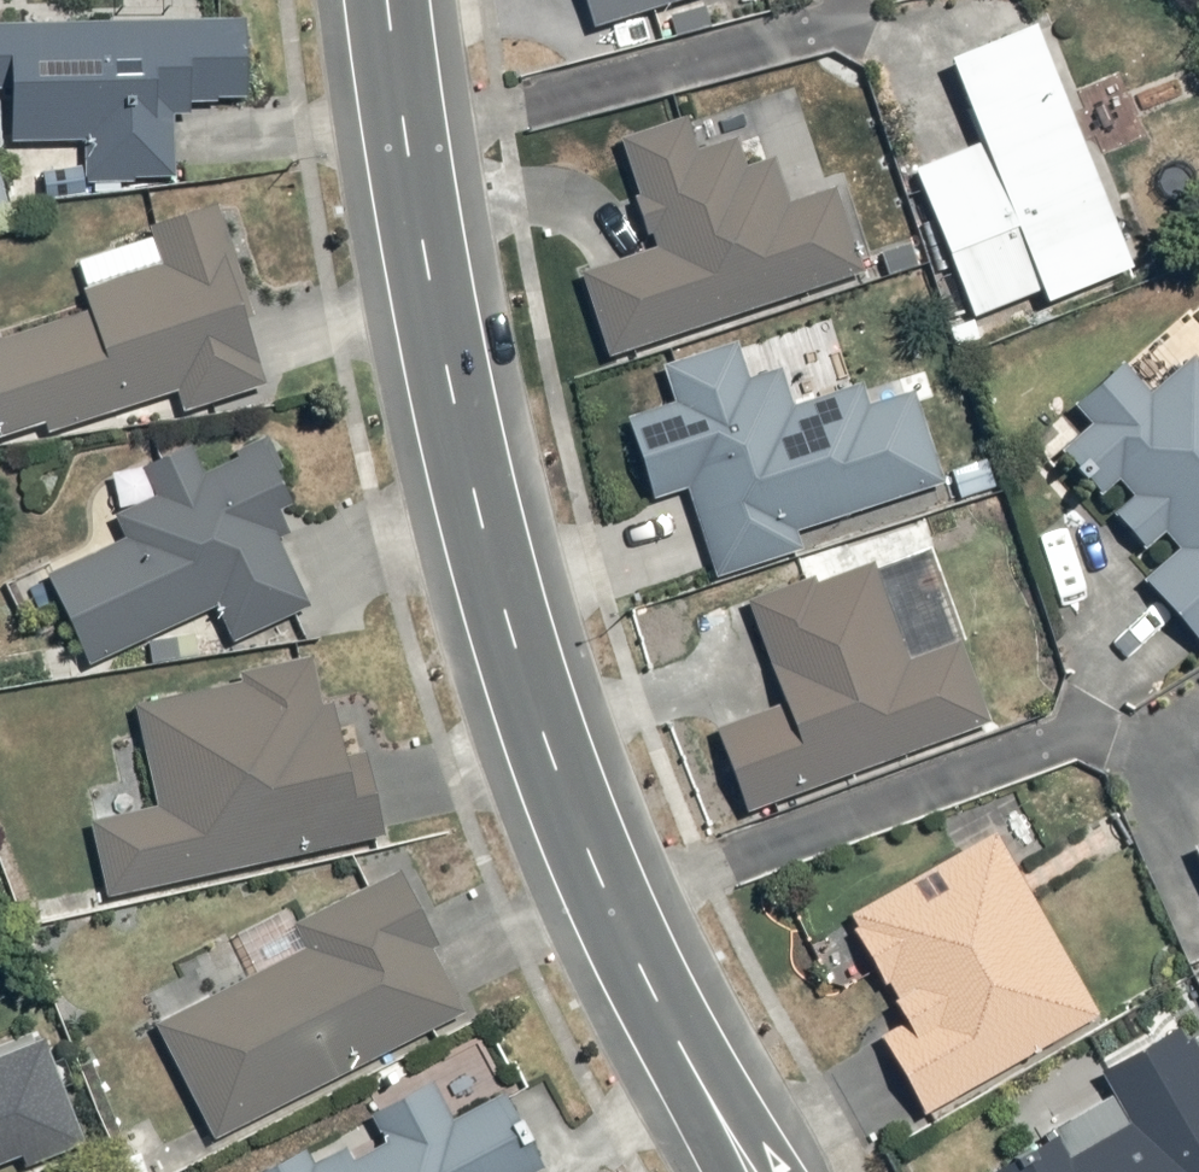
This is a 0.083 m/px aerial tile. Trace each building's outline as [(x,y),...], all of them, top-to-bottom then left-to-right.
[(604,23),(682,0),(597,0),(604,23)] [(1148,266),(1049,16),(958,52),(990,135),(923,161),(961,257),(1028,231),(1056,302),(1148,266)] [(255,18),(0,25),(0,81),(23,80),(25,139),(33,140),(100,138),(101,172),(181,169),(178,102),(257,100),(255,18)] [(829,176),(798,87),(633,145),(668,244),(590,271),(619,354),(875,265),(845,181),(842,171),(829,176)] [(14,446),(183,384),(193,412),(274,379),(250,182),(163,193),(171,263),(92,292),(96,302),(0,338),(0,408),(14,446)] [(703,490),(728,577),(815,552),(808,528),(952,487),(923,385),(876,398),(871,378),(800,398),(790,365),(768,371),(757,331),(667,356),(680,401),(638,413),(663,501),(703,490)] [(1168,384),(1138,353),(1084,406),(1097,420),(1069,448),(1113,493),(1127,479),(1142,494),(1122,514),(1157,550),(1176,532),(1187,544),(1153,578),(1198,625),(1198,353),(1168,384)] [(101,654),(155,632),(157,663),(285,648),(282,616),(314,604),(281,514),(296,509),(273,446),(214,467),(213,447),(165,449),(166,497),(130,515),(139,534),(60,573),(101,654)] [(966,629),(961,631),(931,554),(914,561),(911,553),(887,562),(884,556),(759,605),(793,693),(726,719),(761,808),(1000,715),(966,629)] [(103,816),(116,892),(401,846),(382,743),(358,747),(345,665),(153,697),(170,805),(103,816)] [(1119,1021),(1004,829),(861,915),(920,1013),(891,1031),(947,1125),(1119,1021)] [(329,946),(316,953),(292,907),(183,964),(188,973),(154,991),(173,1032),(223,1128),(473,999),(440,937),(454,930),(419,862),(313,917),(329,946)] [(1069,1129),(985,1171),(1198,1171),(1198,1029),(1118,1070),(1131,1096),(1069,1129)] [(93,1127),(55,1036),(0,1059),(0,1166),(93,1127)] [(552,1167),(513,1097),(470,1120),(447,1079),(394,1109),(407,1132),(338,1170),(323,1143),(272,1171),(544,1171),(552,1167)]
